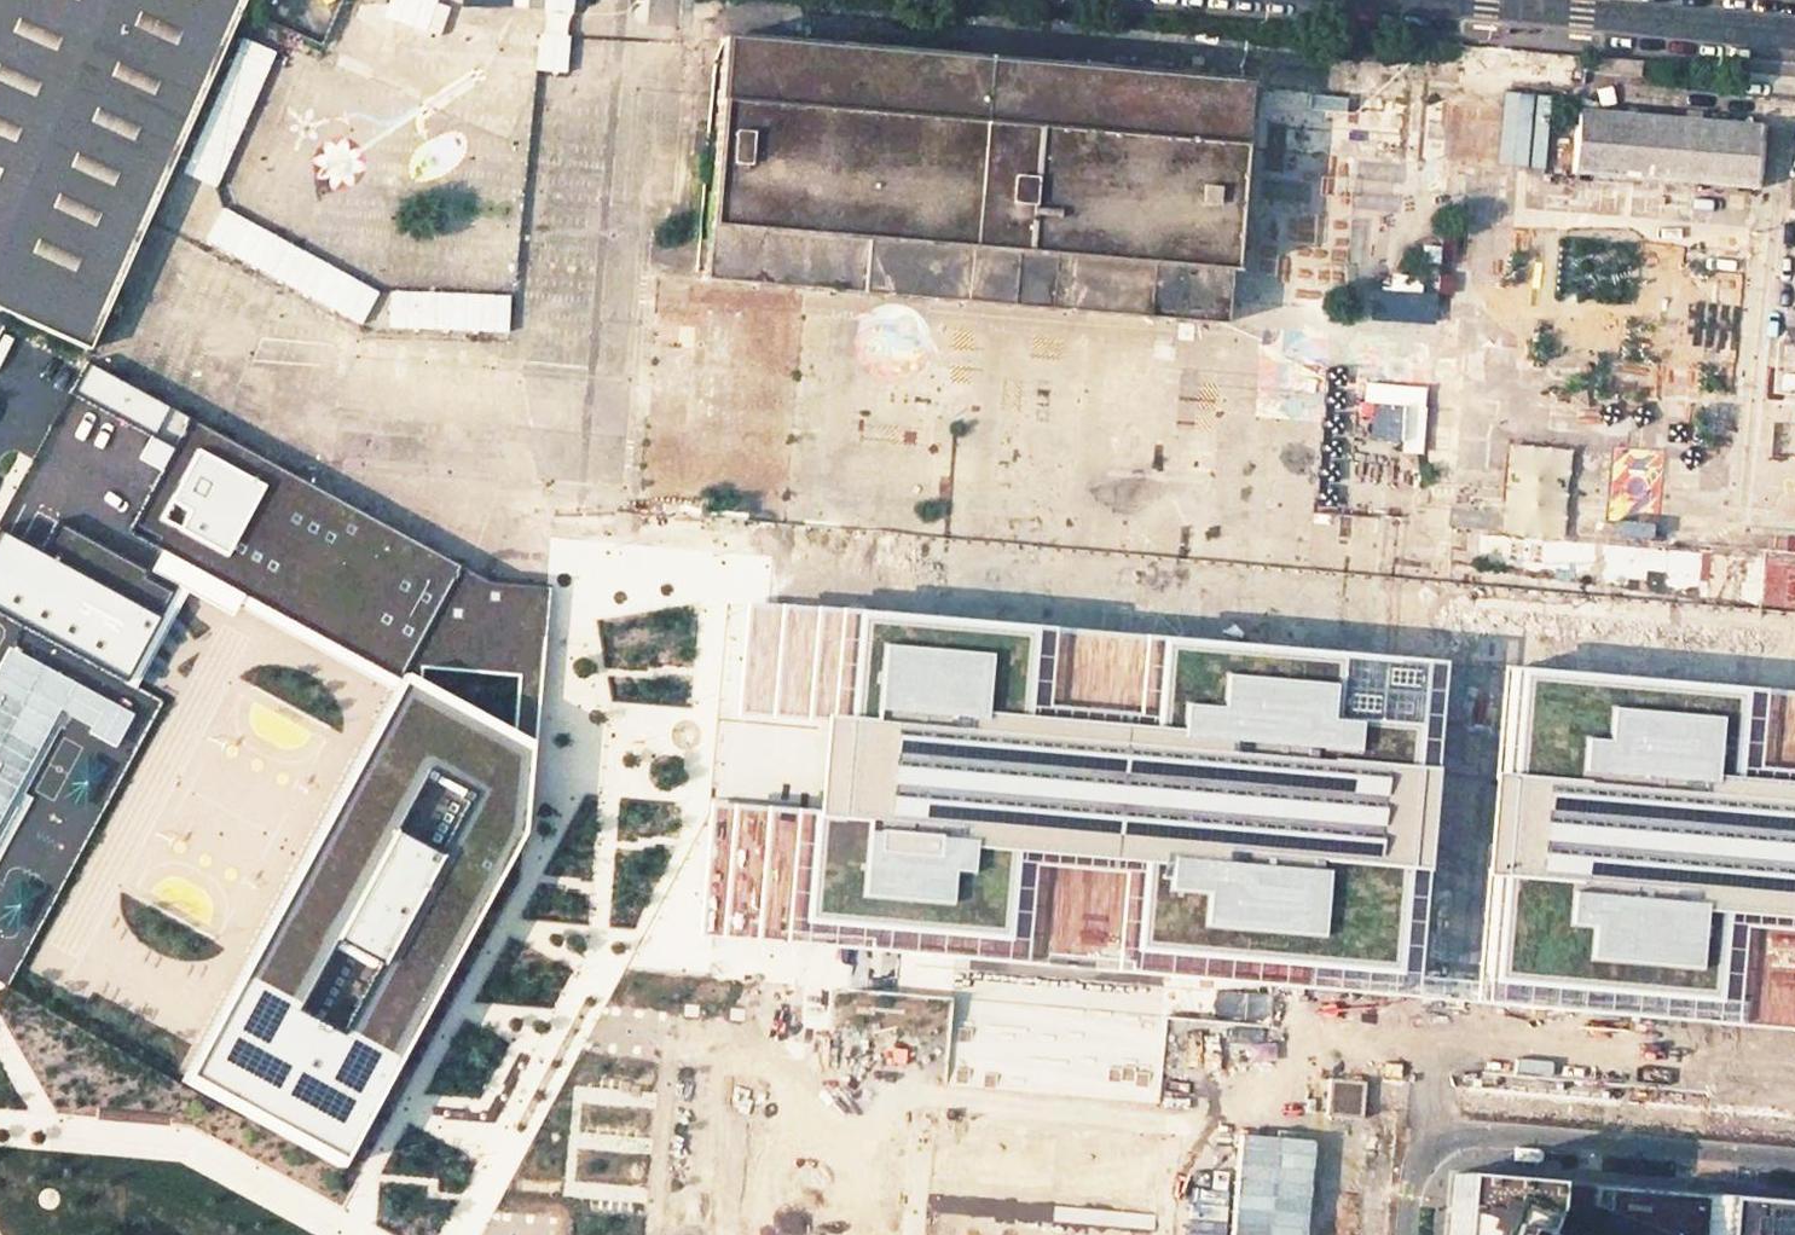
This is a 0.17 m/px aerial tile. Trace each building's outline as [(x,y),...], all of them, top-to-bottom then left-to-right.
[(88,350),(241,10),(245,0),(0,0),(0,312),(88,350)] [(1240,85),(721,40),(715,133),(696,132),(687,227),(704,227),(703,280),(801,290),(1218,327),(1240,85)] [(1572,111),(1569,177),(1754,185),(1757,120),(1572,111)] [(74,397),(173,445),(127,532),(408,677),(400,693),(181,1086),(347,1173),(520,855),(530,836),(533,764),(551,579),(497,577),(459,557),(90,364),(74,397)] [(16,497),(0,525),(0,619),(124,682),(176,577),(16,497)] [(748,601),(738,709),(833,717),(824,812),(716,803),(706,934),(1424,998),(1479,1003),(1794,1028),(1794,689),(1508,663),(1455,659),(748,601)] [(1084,1099),(1089,1061),(1094,1062),(1098,1031),(1034,1023),(1030,1055),(1038,1056),(1033,1092),(1084,1099)] [(1452,1174),(1447,1234),(1476,1234),(1482,1217),(1531,1234),(1543,1207),(1545,1182),(1452,1174)] [(1578,1185),(1577,1208),(1650,1234),(1794,1234),(1794,1204),(1578,1185)] [(1531,1234),(1482,1217),(1476,1234),(1531,1234)]
